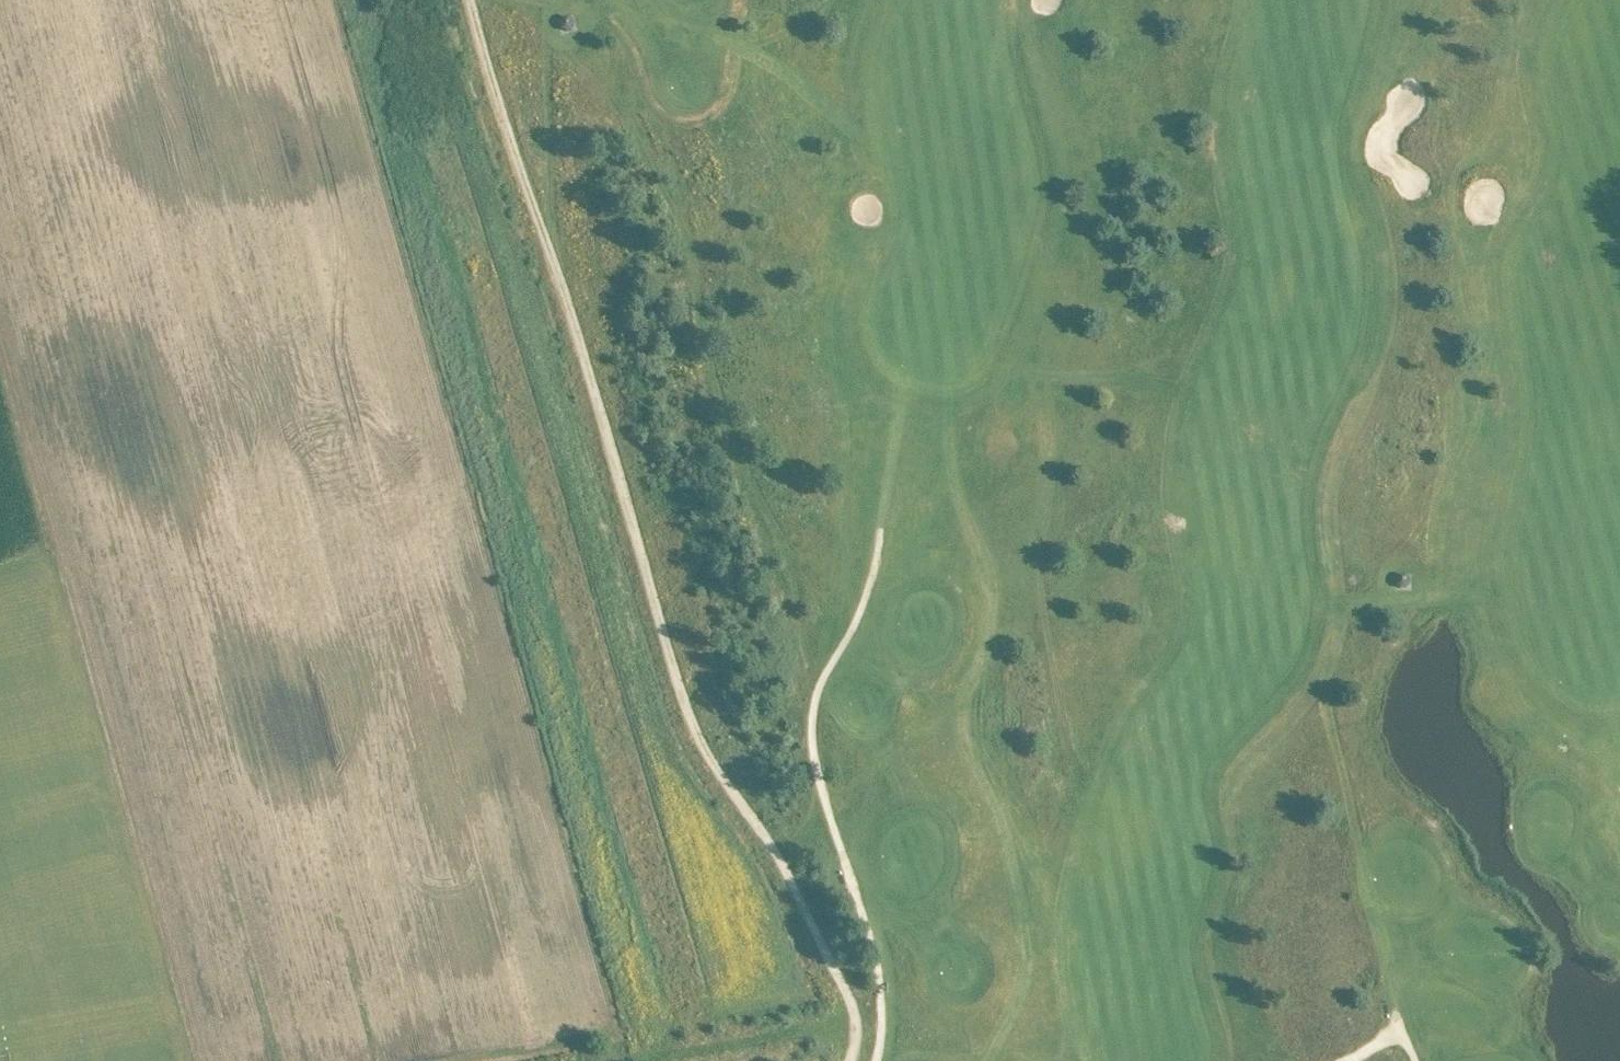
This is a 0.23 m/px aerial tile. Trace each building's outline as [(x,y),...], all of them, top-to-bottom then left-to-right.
[(562,20),(559,25),(561,30),(566,33),(571,31),(574,26),(572,21),(567,18),(562,20)] [(1400,577),(1396,581),(1397,587),(1401,591),(1406,590),(1410,586),(1410,581),(1406,577),(1400,577)]
